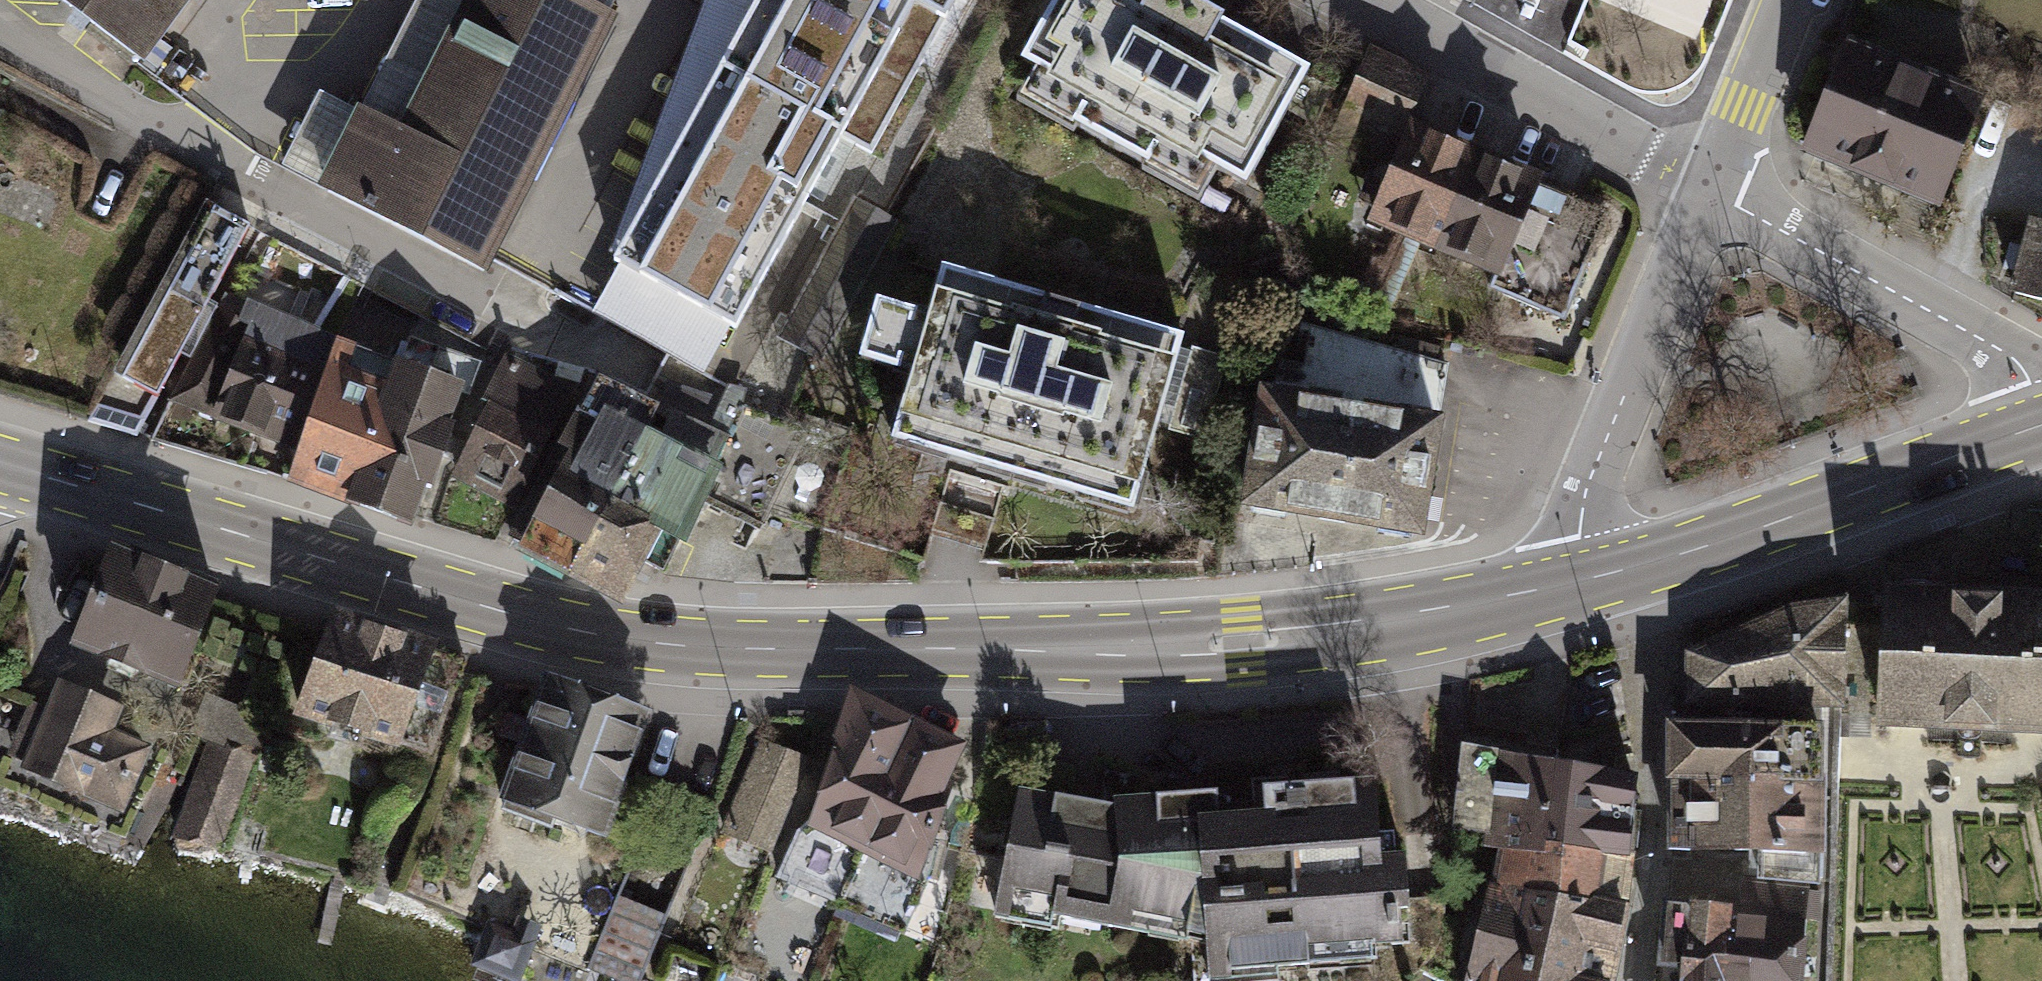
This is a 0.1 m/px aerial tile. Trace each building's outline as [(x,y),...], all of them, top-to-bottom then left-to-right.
[(142,67),(192,0),(48,0),(142,67)] [(577,0),(458,0),(393,127),(352,107),(310,188),(483,276),(615,19),(577,0)] [(961,1),(959,0),(731,0),(687,79),(865,176),(961,1)] [(961,1),(988,16),(997,0),(959,0),(961,1)] [(1170,0),(1058,0),(1022,64),(1039,73),(1022,102),(1201,201),(1219,169),(1245,184),(1306,76),(1170,0)] [(1604,27),(1616,0),(1541,0),(1604,27)] [(1984,101),(1844,47),(1800,160),(1940,214),(1984,101)] [(1326,141),(1388,168),(1429,75),(1367,48),(1326,141)] [(286,149),(314,163),(352,89),(324,75),(286,149)] [(756,373),(865,176),(687,79),(583,275),(756,373)] [(1415,133),(1373,231),(1440,259),(1481,161),(1415,133)] [(1607,212),(1481,161),(1440,259),(1494,281),(1489,293),(1562,322),(1607,212)] [(197,209),(95,405),(148,432),(158,411),(220,293),(250,237),(197,209)] [(2030,225),(2008,300),(2041,310),(2041,229),(2030,225)] [(1184,340),(944,274),(932,316),(876,300),(858,365),(910,380),(892,445),(1136,512),(1184,340)] [(337,348),(225,295),(169,403),(295,453),(331,363),(337,348)] [(343,509),(386,385),(331,363),(295,453),(282,487),(343,509)] [(386,385),(343,509),(408,532),(460,387),(395,364),(386,385)] [(504,519),(571,397),(515,366),(448,488),(504,519)] [(618,510),(668,422),(594,383),(545,472),(618,510)] [(1437,422),(1264,393),(1244,509),(1417,539),(1437,422)] [(618,510),(612,521),(665,549),(675,554),(701,505),(729,517),(762,530),(788,470),(671,416),(668,422),(618,510)] [(618,510),(545,472),(505,545),(575,583),(612,521),(618,510)] [(665,549),(612,521),(575,583),(640,594),(665,549)] [(214,602),(90,558),(60,642),(184,686),(214,602)] [(1854,584),(1695,634),(1692,715),(1740,713),(1829,714),(1846,712),(1854,584)] [(1887,601),(1880,716),(2041,723),(2041,608),(1887,601)] [(429,651),(325,615),(290,716),(395,752),(427,764),(463,663),(429,651)] [(653,718),(546,679),(493,802),(600,848),(653,718)] [(119,709),(54,682),(9,769),(119,824),(155,749),(110,731),(119,709)] [(270,719),(205,696),(191,735),(208,741),(173,838),(220,856),(270,719)] [(850,706),(798,826),(859,854),(911,733),(850,706)] [(1829,714),(1740,713),(1740,737),(1677,736),(1676,792),(1692,792),(1758,793),(1828,794),(1829,714)] [(770,854),(813,753),(759,731),(719,832),(770,854)] [(911,733),(859,854),(917,878),(969,758),(911,733)] [(1489,857),(1502,861),(1565,878),(1578,778),(1500,759),(1489,857)] [(1204,943),(1206,980),(1282,980),(1281,971),(1377,968),(1375,949),(1413,948),(1410,873),(1386,874),(1380,791),(1308,796),(1307,774),(1254,778),(1254,819),(1218,820),(1219,833),(1204,834),(1204,943)] [(1565,878),(1633,882),(1642,786),(1578,778),(1565,878)] [(1758,793),(1692,792),(1694,861),(1758,871),(1758,793)] [(1118,809),(1017,793),(998,908),(1204,943),(1204,834),(1219,833),(1218,820),(1217,802),(1118,809)] [(1828,794),(1758,793),(1758,871),(1827,867),(1828,794)] [(627,892),(678,905),(686,871),(636,858),(627,892)] [(1502,861),(1472,980),(1546,980),(1565,878),(1502,861)] [(1546,980),(1619,980),(1630,921),(1633,882),(1565,878),(1546,980)] [(1747,880),(1745,915),(1741,973),(1744,980),(1818,980),(1824,889),(1747,880)] [(619,980),(640,980),(666,915),(616,895),(587,969),(619,980)] [(1745,915),(1665,911),(1664,969),(1741,973),(1745,915)] [(487,922),(469,965),(509,980),(520,980),(542,928),(518,918),(512,933),(487,922)] [(1664,969),(1663,980),(1744,980),(1741,973),(1664,969)]
